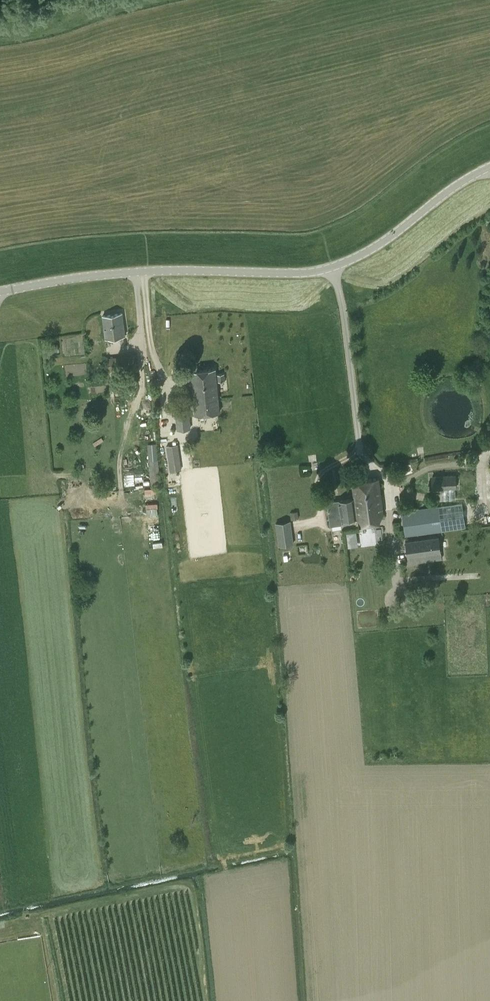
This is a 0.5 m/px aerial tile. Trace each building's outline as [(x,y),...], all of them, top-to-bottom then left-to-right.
[(122,314),(102,316),(105,339),(125,336),(122,314)] [(194,414),(219,412),(217,381),(225,381),(225,373),(216,373),(215,369),(190,371),(194,414)] [(177,430),(190,429),(188,408),(175,409),(177,430)] [(147,444),(149,474),(151,486),(161,485),(158,468),(157,444),(147,444)] [(181,470),(178,445),(166,446),(170,472),(181,470)] [(455,475),(431,476),(432,489),(456,488),(455,475)] [(135,487),(135,478),(126,478),(126,487),(135,487)] [(356,518),(356,521),(383,517),(378,478),(351,481),(354,498),(356,518)] [(356,518),(354,498),(326,502),(329,526),(350,523),(349,518),(356,518)] [(159,502),(147,502),(148,515),(160,514),(159,502)] [(466,527),(462,503),(401,511),(405,536),(466,527)] [(295,520),(301,515),(295,510),(290,515),(295,520)] [(293,544),(290,521),(276,523),(279,546),(293,544)] [(377,544),(384,544),(382,527),(375,527),(377,544)] [(407,546),(403,547),(406,569),(444,564),(441,543),(407,546)]
